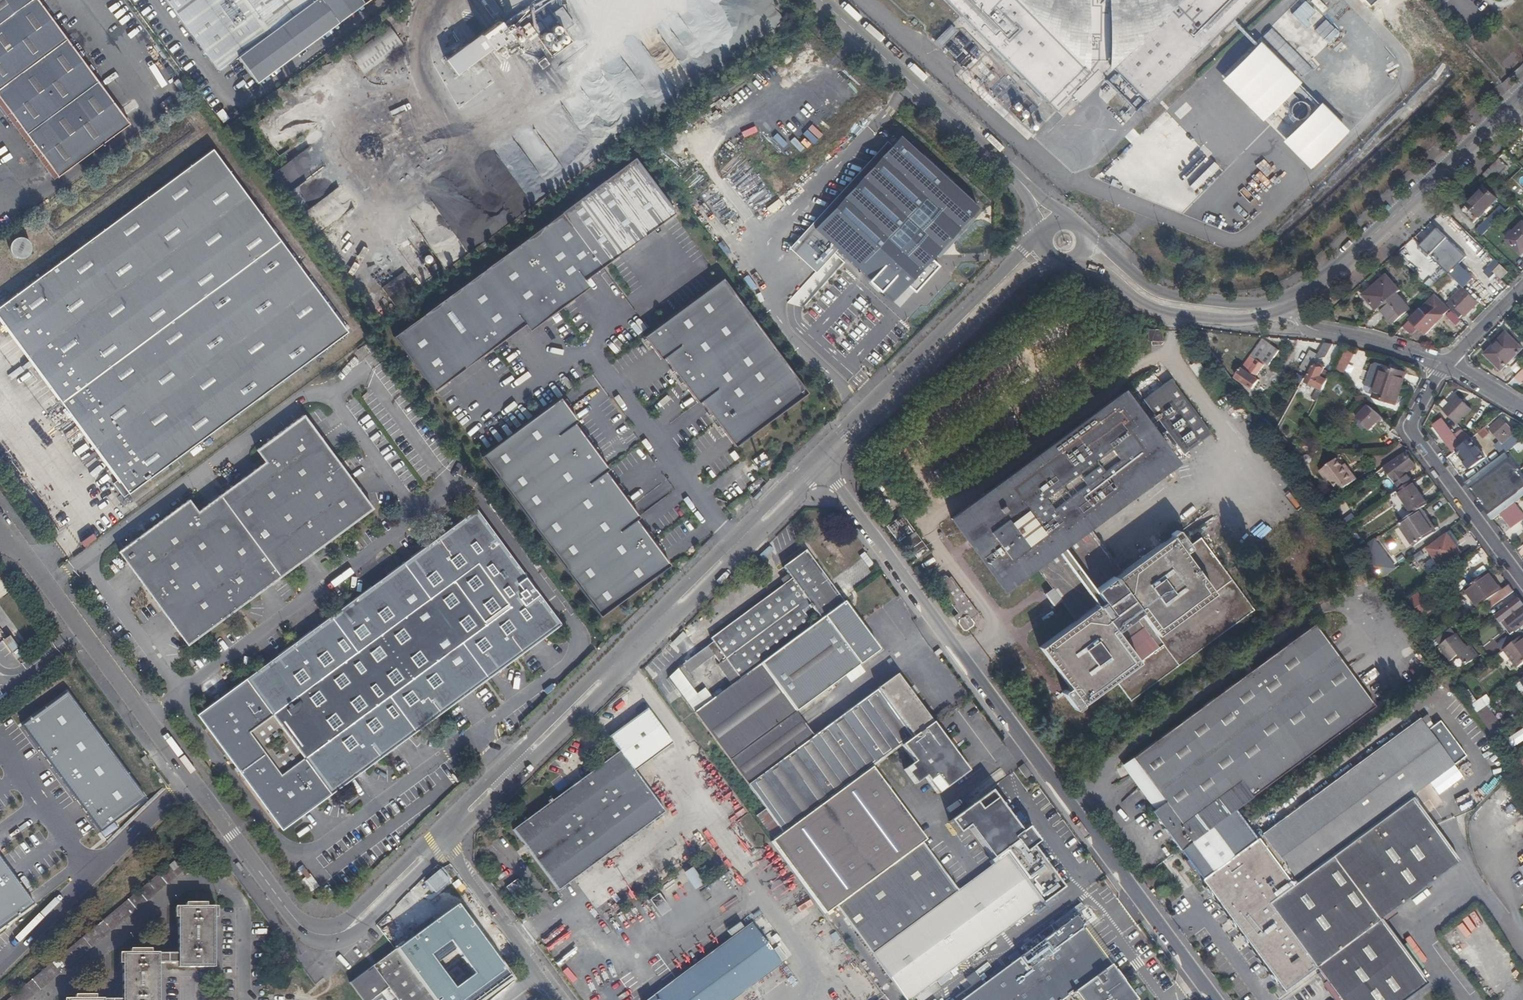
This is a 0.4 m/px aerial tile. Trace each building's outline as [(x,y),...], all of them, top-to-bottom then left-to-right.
[(57,177),(129,124),(38,0),(0,0),(0,99),(57,177)] [(129,124),(133,121),(43,0),(38,0),(129,124)] [(219,72),(257,83),(370,0),(166,0),(219,72)] [(1048,104),(1049,102),(1059,111),(1094,75),(1101,75),(1138,111),(1147,102),(1149,103),(1250,0),(943,0),(1048,104)] [(1288,9),(1307,30),(1313,25),(1324,36),(1332,28),(1306,0),(1298,0),(1288,9)] [(941,18),(926,33),(940,47),(955,32),(941,18)] [(479,35),(490,50),(509,36),(497,21),(479,35)] [(389,26),(381,32),(352,54),(350,56),(364,74),(403,45),(389,26)] [(1302,81),(1313,71),(1271,28),(1261,38),(1302,81)] [(490,50),(479,35),(445,60),(456,75),(490,50)] [(1218,81),(1260,123),(1264,119),(1283,139),(1280,142),(1309,171),(1348,132),(1258,42),(1218,81)] [(974,80),(993,64),(976,45),(958,61),(974,80)] [(54,180),(57,177),(0,99),(0,107),(54,180)] [(213,150),(0,307),(0,319),(128,494),(348,332),(213,150)] [(1506,151),(1483,174),(1491,182),(1506,165),(1503,162),(1510,155),(1506,151)] [(634,160),(392,338),(431,390),(673,212),(634,160)] [(1485,185),(1467,204),(1481,217),(1499,198),(1485,185)] [(1483,236),(1492,226),(1486,220),(1476,230),(1483,236)] [(1506,240),(1522,255),(1522,254),(1522,223),(1506,240)] [(1439,228),(1421,246),(1450,274),(1456,267),(1467,256),(1439,228)] [(1487,250),(1471,235),(1467,239),(1482,254),(1487,250)] [(13,259),(27,253),(20,238),(7,244),(13,259)] [(1501,279),(1508,271),(1499,262),(1492,270),(1501,279)] [(1450,274),(1464,288),(1470,281),(1456,267),(1450,274)] [(1364,295),(1378,311),(1380,308),(1397,293),(1401,290),(1388,274),(1364,295)] [(722,280),(645,336),(734,445),(806,394),(722,280)] [(1464,288),(1446,305),(1460,318),(1464,314),(1465,315),(1478,302),(1464,288)] [(1411,309),(1397,293),(1380,308),(1394,323),(1411,309)] [(1434,293),(1409,319),(1425,335),(1443,317),(1442,316),(1450,309),(1434,293)] [(1451,309),(1450,309),(1442,316),(1443,317),(1451,309)] [(1147,340),(1149,341),(1162,342),(1162,330),(1150,329),(1148,331),(1147,340)] [(1522,351),(1504,334),(1482,356),(1500,373),(1522,351)] [(1263,339),(1248,361),(1252,358),(1254,357),(1271,345),(1263,339)] [(1326,358),(1334,344),(1324,342),(1318,354),(1316,357),(1320,359),(1326,358)] [(1252,358),(1248,361),(1236,378),(1253,390),(1260,380),(1256,377),(1264,365),(1267,367),(1278,351),(1271,345),(1254,357),(1258,360),(1257,361),(1252,358)] [(1337,370),(1346,373),(1354,352),(1344,348),(1337,370)] [(1301,367),(1308,371),(1316,357),(1318,354),(1311,350),(1301,367)] [(1191,365),(1198,376),(1207,370),(1199,360),(1191,365)] [(1320,376),(1324,370),(1314,365),(1306,381),(1322,390),(1327,380),(1320,376)] [(1396,403),(1406,372),(1385,365),(1375,396),(1396,403)] [(1210,433),(1170,379),(1143,399),(1183,454),(1210,433)] [(1316,401),(1321,392),(1316,390),(1311,398),(1316,401)] [(1189,547),(1189,546),(1177,531),(1176,530),(1171,533),(1171,536),(1121,573),(1085,525),(1171,462),(1121,395),(953,519),(1003,586),(1035,563),(1077,620),(1039,648),(1069,687),(1063,692),(1062,693),(1075,710),(1076,710),(1082,706),(1081,703),(1114,680),(1138,662),(1115,631),(1140,613),(1156,634),(1213,593),(1183,552),(1189,549),(1189,547)] [(1457,395),(1442,411),(1456,424),(1471,409),(1457,395)] [(557,399),(483,457),(599,614),(666,565),(557,399)] [(1371,430),(1383,418),(1370,405),(1358,418),(1371,430)] [(198,512),(189,500),(119,552),(188,645),(372,508),(303,415),(257,450),(266,463),(198,512)] [(1491,427),(1488,423),(1483,428),(1486,433),(1490,429),(1502,443),(1514,432),(1501,418),(1491,427)] [(1461,446),(1471,438),(1462,430),(1454,436),(1447,426),(1440,432),(1454,451),(1461,446)] [(1493,520),(1501,514),(1515,503),(1522,497),(1522,476),(1519,470),(1522,467),(1514,455),(1522,449),(1522,440),(1511,449),(1509,450),(1486,468),(1474,476),(1466,483),(1493,520)] [(1406,452),(1385,467),(1387,470),(1393,466),(1401,477),(1408,472),(1406,469),(1415,464),(1406,452)] [(1358,479),(1350,468),(1346,471),(1343,466),(1337,457),(1320,470),(1327,480),(1330,478),(1341,491),(1358,479)] [(1469,470),(1474,476),(1486,468),(1481,461),(1469,470)] [(1406,469),(1408,472),(1417,466),(1415,464),(1406,469)] [(1413,481),(1398,490),(1414,514),(1423,508),(1429,504),(1413,481)] [(643,500),(649,507),(645,510),(652,520),(674,504),(661,487),(643,500)] [(760,491),(753,497),(756,500),(763,494),(760,491)] [(1501,514),(1511,528),(1522,519),(1522,513),(1521,510),(1522,508),(1522,504),(1521,501),(1517,504),(1515,503),(1501,514)] [(1414,514),(1400,523),(1415,545),(1435,532),(1427,520),(1429,519),(1423,508),(1414,514)] [(562,625),(477,510),(199,715),(283,829),(562,625)] [(916,534),(902,515),(886,526),(901,546),(916,534)] [(787,525),(769,543),(778,552),(796,534),(787,525)] [(1448,534),(1458,546),(1461,544),(1452,532),(1448,534)] [(83,545),(95,539),(92,533),(80,539),(83,545)] [(1463,553),(1458,546),(1448,534),(1428,548),(1442,568),(1463,553)] [(1200,537),(1189,546),(1189,547),(1189,549),(1183,552),(1213,593),(1156,634),(1163,644),(1138,662),(1114,680),(1130,701),(1254,610),(1200,537)] [(1367,562),(1381,580),(1397,569),(1375,540),(1359,550),(1367,562)] [(739,678),(740,679),(760,664),(843,603),(805,552),(783,568),(791,580),(710,639),(713,642),(726,659),(739,678)] [(1468,563),(1479,571),(1487,562),(1476,553),(1468,563)] [(1499,593),(1488,575),(1467,590),(1478,605),(1488,601),(1499,593)] [(938,586),(958,614),(961,618),(959,620),(957,623),(962,630),(966,631),(973,626),(974,623),(971,619),(978,614),(951,577),(948,579),(946,576),(945,576),(937,582),(939,586),(938,586)] [(1515,592),(1510,585),(1499,593),(1504,600),(1515,592)] [(1420,592),(1404,604),(1412,615),(1420,609),(1425,616),(1433,610),(1420,592)] [(1499,593),(1488,601),(1493,608),(1504,600),(1499,593)] [(1522,626),(1522,602),(1520,598),(1497,616),(1502,622),(1506,619),(1516,632),(1522,626)] [(795,711),(796,712),(819,694),(832,685),(878,651),(843,603),(760,664),(795,711)] [(961,618),(958,614),(953,617),(957,623),(959,620),(961,618)] [(1502,622),(1512,635),(1516,632),(1506,619),(1502,622)] [(1152,811),(1180,848),(1180,849),(1217,821),(1235,808),(1374,705),(1315,624),(1127,761),(1130,767),(1136,762),(1153,785),(1147,789),(1159,806),(1152,811)] [(1452,627),(1436,640),(1460,670),(1478,656),(1471,646),(1468,647),(1452,627)] [(1424,638),(1429,645),(1434,640),(1430,634),(1424,638)] [(1503,650),(1517,669),(1522,664),(1522,635),(1503,650)] [(714,656),(720,663),(726,659),(713,642),(707,646),(714,656)] [(714,656),(707,646),(683,665),(689,674),(714,656)] [(730,684),(739,678),(726,659),(720,663),(716,666),(730,684)] [(694,713),(729,760),(795,711),(760,664),(740,679),(731,686),(694,713)] [(678,670),(658,689),(665,699),(687,682),(678,670)] [(720,673),(700,688),(708,699),(728,684),(720,673)] [(766,810),(783,833),(806,817),(872,768),(881,762),(902,746),(932,724),(896,676),(814,737),(748,786),(766,810)] [(67,693),(22,726),(101,832),(146,800),(67,693)] [(695,695),(675,710),(682,720),(702,705),(695,695)] [(1486,707),(1479,712),(1495,735),(1503,729),(1486,707)] [(620,752),(514,830),(559,891),(666,813),(635,771),(673,744),(648,709),(609,737),(620,752)] [(814,737),(805,724),(796,712),(795,711),(729,760),(739,773),(748,786),(814,737)] [(1412,797),(1411,796),(1454,765),(1419,719),(1263,834),(1299,881),(1339,850),(1350,864),(1382,840),(1372,826),(1412,797)] [(932,724),(902,746),(914,763),(904,770),(915,785),(925,777),(937,794),(967,772),(932,724)] [(1130,767),(1147,789),(1153,785),(1136,762),(1130,767)] [(872,768),(771,843),(824,915),(837,906),(906,999),(911,999),(1061,890),(990,793),(950,823),(958,835),(968,828),(995,864),(957,891),(923,844),(926,841),(872,768)] [(1412,797),(1372,826),(1382,840),(1350,864),(1339,850),(1299,881),(1293,885),(1269,903),(1316,967),(1340,999),(1402,999),(1427,982),(1392,935),(1439,901),(1427,884),(1459,860),(1412,797)] [(952,813),(961,806),(958,801),(948,809),(952,813)] [(1223,820),(1240,815),(1235,808),(1217,821),(1223,820)] [(1244,820),(1240,815),(1223,820),(1217,821),(1180,849),(1189,860),(1244,820)] [(1257,838),(1244,820),(1189,860),(1203,878),(1257,838)] [(1258,838),(1257,838),(1203,878),(1201,879),(1283,991),(1316,967),(1269,903),(1293,885),(1258,838)] [(34,905),(31,900),(0,858),(0,930),(34,905)] [(174,861),(7,999),(28,999),(183,872),(174,861)] [(693,889),(702,883),(691,866),(682,872),(693,889)] [(1175,872),(1178,876),(1184,884),(1190,880),(1181,868),(1175,872)] [(1175,878),(1178,876),(1175,872),(1158,884),(1163,892),(1178,882),(1175,878)] [(506,888),(519,906),(525,902),(518,893),(524,889),(517,880),(506,888)] [(531,900),(521,907),(524,911),(534,904),(531,900)] [(456,905),(395,950),(419,982),(443,965),(450,959),(455,955),(461,962),(486,997),(511,978),(456,905)] [(177,954),(177,964),(214,964),(214,907),(206,907),(185,908),(177,907),(177,954)] [(1111,965),(1075,916),(1059,929),(1054,922),(1037,935),(1042,941),(1018,959),(961,999),(1063,999),(1111,965)] [(752,923),(653,996),(648,999),(733,999),(781,964),(752,923)] [(350,983),(362,999),(432,999),(419,982),(395,950),(350,983)] [(122,999),(158,999),(158,964),(158,954),(151,954),(130,954),(122,954),(122,999)] [(158,954),(158,964),(177,964),(177,954),(158,954)] [(952,999),(961,999),(1018,959),(1014,954),(952,999)] [(455,966),(461,962),(455,955),(450,959),(455,966)] [(419,982),(432,999),(456,982),(443,965),(419,982)] [(1111,965),(1063,999),(1136,999),(1111,965)]
